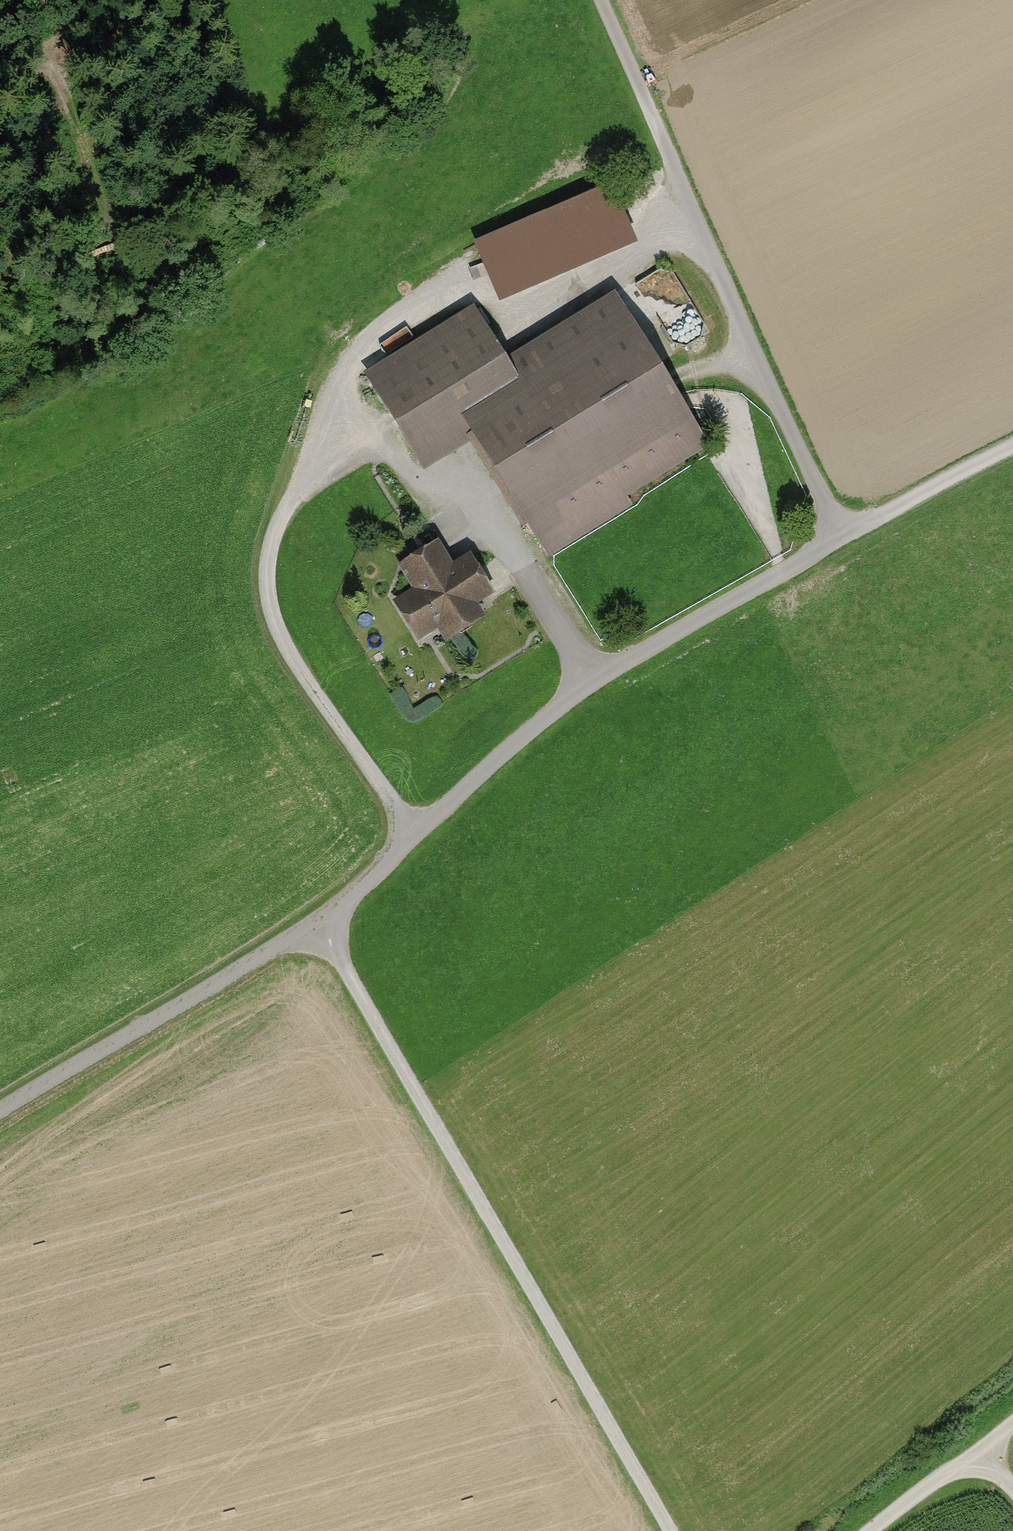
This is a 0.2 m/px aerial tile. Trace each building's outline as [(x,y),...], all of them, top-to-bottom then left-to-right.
[(706,445),(620,299),(503,368),(476,322),(374,382),(415,450),(472,417),(546,540),(706,445)] [(402,568),(417,592),(401,601),(423,637),(438,628),(447,642),(481,622),(472,608),(491,597),(469,561),(451,572),(436,548),(402,568)]
